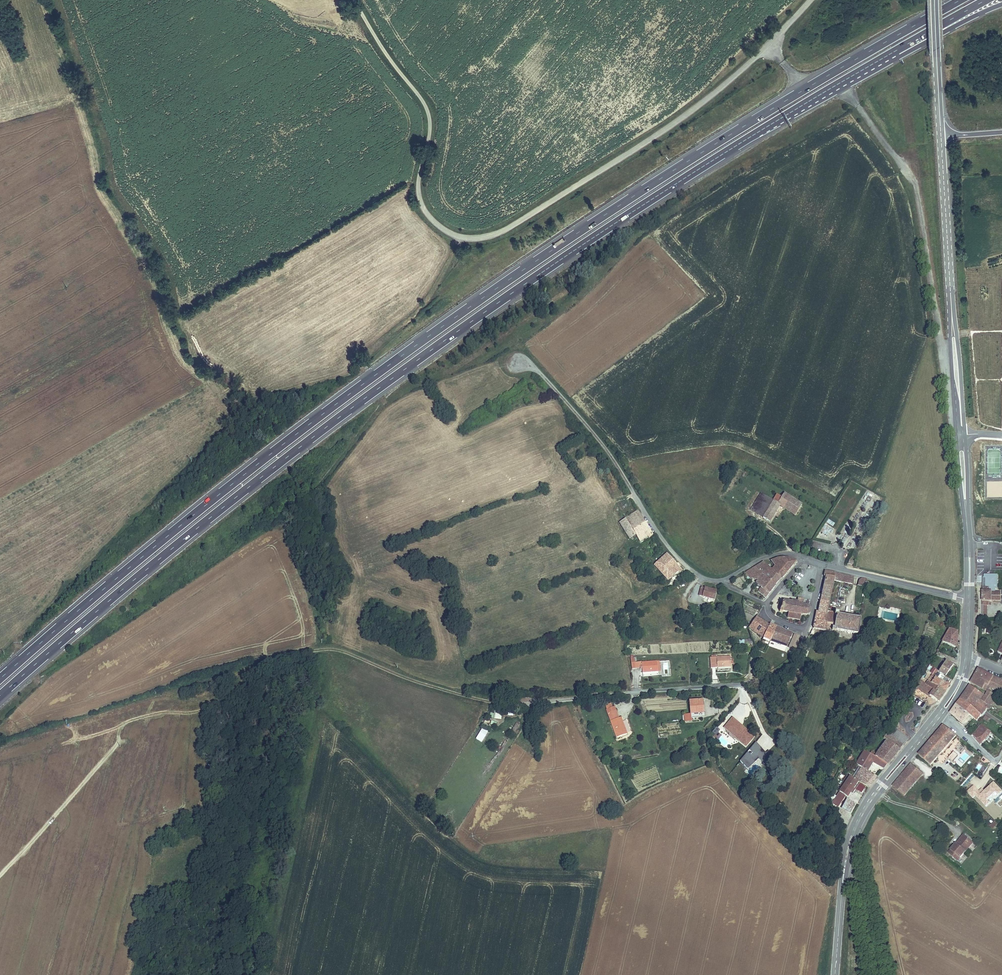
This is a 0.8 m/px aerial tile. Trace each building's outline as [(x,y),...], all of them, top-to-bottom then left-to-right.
[(752,510),(764,517),(773,500),(761,493),(752,510)] [(773,500),(764,517),(771,521),(779,507),(782,508),(788,497),(783,495),(781,498),(775,496),(773,500)] [(788,497),(782,508),(795,515),(801,505),(788,497)] [(654,533),(639,509),(621,519),(629,535),(636,532),(639,537),(647,533),(650,535),(654,533)] [(760,536),(754,543),(757,545),(763,538),(760,536)] [(682,570),(667,552),(655,562),(667,577),(672,573),(675,576),(682,570)] [(779,577),(795,559),(795,558),(793,558),(790,557),(787,557),(783,557),(780,557),(776,558),(771,560),(774,568),(772,570),(779,576),(779,577)] [(764,563),(758,569),(773,582),(779,576),(772,570),(764,563)] [(758,569),(754,567),(743,574),(748,578),(750,577),(756,580),(755,582),(760,586),(767,591),(773,582),(758,569)] [(851,575),(825,570),(823,577),(825,577),(818,611),(815,611),(811,628),(835,631),(835,630),(856,634),(859,619),(838,615),(838,612),(828,610),(834,581),(853,584),(853,583),(852,582),(852,578),(852,577),(851,575)] [(984,590),(993,590),(993,591),(996,591),(996,588),(997,588),(997,574),(992,574),(992,576),(984,576),(984,590)] [(867,578),(863,577),(861,578),(859,580),(859,581),(859,582),(858,584),(857,584),(857,586),(865,587),(866,585),(868,586),(868,584),(870,584),(870,583),(870,582),(869,581),(868,581),(867,580),(867,578)] [(716,590),(701,586),(698,594),(714,598),(716,590)] [(767,591),(760,586),(756,590),(763,597),(767,591)] [(993,590),(984,590),(983,603),(987,604),(989,604),(989,600),(992,601),(992,599),(1001,599),(1001,591),(996,591),(993,591),(993,590)] [(796,604),(782,602),(782,603),(780,603),(780,605),(782,605),(781,609),(779,609),(779,611),(780,611),(780,613),(782,613),(782,612),(789,613),(789,618),(802,620),(803,615),(810,616),(810,615),(810,614),(810,613),(810,611),(810,610),(811,609),(810,608),(803,607),(804,606),(802,606),(803,600),(797,599),(796,604)] [(754,612),(756,608),(747,602),(744,606),(754,612)] [(762,622),(757,616),(749,626),(754,632),(762,622)] [(764,624),(762,622),(754,632),(762,640),(768,629),(762,625),(764,624)] [(792,636),(769,626),(768,629),(762,640),(762,641),(768,644),(769,641),(786,648),(792,636)] [(950,629),(943,642),(956,647),(956,632),(950,629)] [(794,656),(801,639),(795,637),(788,654),(794,656)] [(730,657),(710,658),(710,669),(730,668),(730,657)] [(952,672),(956,666),(945,659),(941,666),(945,668),(942,673),(948,677),(952,672)] [(659,661),(642,663),(643,673),(657,672),(657,664),(659,664),(659,661)] [(972,683),(982,688),(985,682),(989,684),(991,680),(1001,685),(1001,679),(979,668),(972,683)] [(932,673),(930,671),(922,683),(918,689),(932,697),(940,703),(947,693),(951,688),(935,677),(931,675),(932,673)] [(989,684),(1001,691),(1001,685),(991,680),(989,684)] [(970,685),(963,696),(985,710),(987,706),(989,704),(981,699),(983,694),(970,685)] [(985,695),(983,694),(981,699),(989,704),(987,706),(990,708),(993,704),(992,703),(997,695),(988,691),(985,695)] [(985,710),(963,696),(961,700),(982,714),(985,710)] [(702,699),(690,701),(691,714),(684,715),(685,722),(691,722),(691,718),(702,717),(701,705),(703,705),(702,699)] [(982,714),(961,700),(957,704),(968,713),(977,719),(978,718),(979,717),(980,717),(982,714)] [(968,713),(957,704),(952,710),(951,711),(950,713),(961,722),(968,713)] [(755,736),(732,716),(723,726),(745,747),(755,736)] [(621,717),(611,721),(617,737),(627,733),(621,717)] [(962,724),(965,726),(971,719),(968,717),(962,724)] [(993,732),(983,723),(974,735),(982,743),(993,732)] [(892,725),(886,733),(902,745),(908,738),(892,725)] [(945,725),(920,755),(930,764),(955,733),(945,725)] [(481,742),(488,731),(482,727),(475,739),(481,742)] [(902,745),(886,733),(883,738),(885,740),(878,752),(890,760),(902,745)] [(748,769),(757,758),(768,766),(776,756),(768,750),(767,751),(754,742),(739,763),(748,769)] [(878,752),(872,748),(868,753),(887,764),(890,760),(878,752)] [(970,756),(973,753),(968,748),(965,751),(970,756)] [(856,765),(859,767),(867,772),(872,762),(883,768),(887,764),(868,753),(864,751),(856,765)] [(948,757),(952,761),(958,754),(954,751),(948,757)] [(983,756),(980,760),(988,766),(991,762),(983,756)] [(923,773),(912,764),(906,771),(917,781),(923,773)] [(859,767),(851,778),(857,782),(867,789),(875,778),(867,772),(859,767)] [(917,781),(906,771),(894,785),(906,796),(917,781)] [(851,778),(850,777),(839,793),(846,798),(849,794),(852,795),(854,791),(852,790),(857,782),(851,778)] [(841,807),(850,813),(856,804),(847,798),(841,807)] [(992,829),(998,824),(995,820),(989,825),(992,829)] [(948,851),(957,859),(973,843),(967,837),(965,840),(961,837),(959,840),(961,842),(957,845),(955,843),(948,851)]
